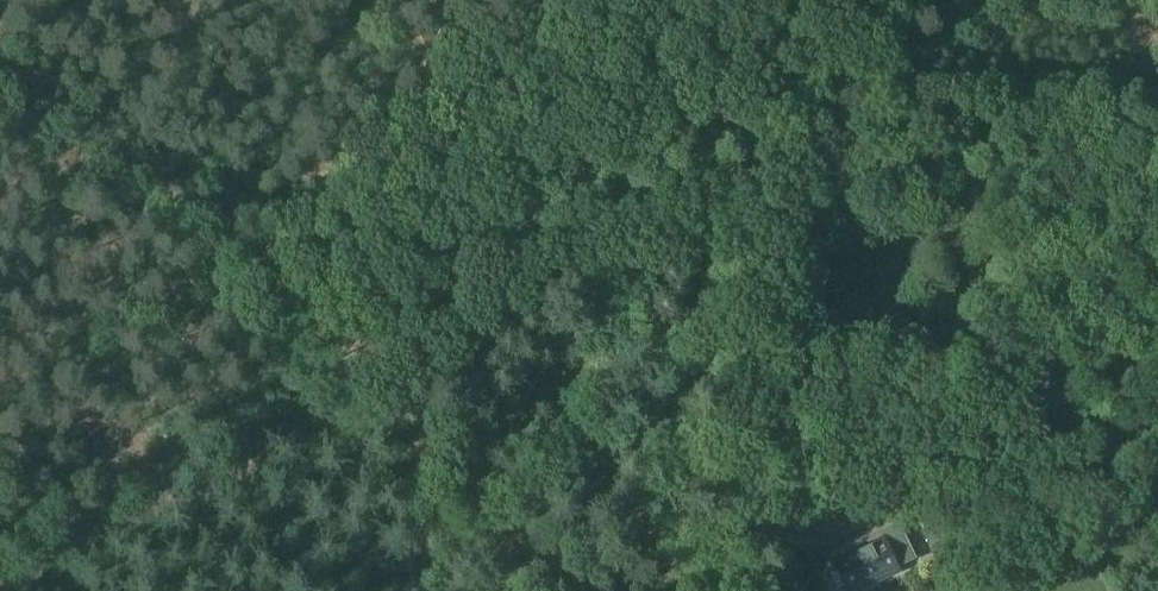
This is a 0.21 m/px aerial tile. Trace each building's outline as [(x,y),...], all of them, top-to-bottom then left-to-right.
[(828,515),(826,516),(833,533),(859,521),(851,505),(828,515)] [(899,571),(880,531),(861,540),(861,543),(850,548),(851,552),(833,560),(836,566),(827,570),(825,575),(832,588),(837,590),(845,586),(848,590),(854,590),(899,571)]
